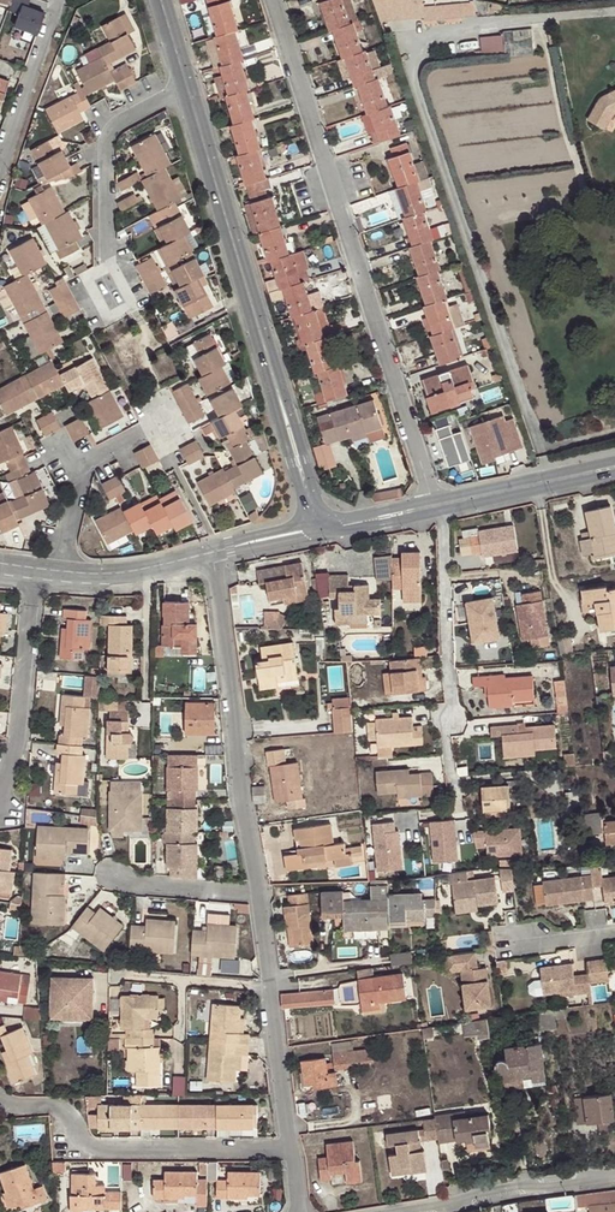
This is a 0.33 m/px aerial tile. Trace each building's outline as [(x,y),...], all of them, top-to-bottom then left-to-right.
[(9,1),(7,7),(7,10),(19,14),(15,25),(37,34),(44,13),(28,8),(30,0),(9,0),(9,1)] [(222,75),(228,95),(226,96),(234,123),(231,125),(240,153),(237,154),(246,183),(265,178),(267,178),(258,149),(262,147),(253,118),(255,117),(246,89),(250,88),(242,59),(244,58),(236,30),(239,29),(230,0),(207,0),(218,35),(206,38),(214,67),(212,67),(214,73),(221,71),(222,75)] [(344,0),(321,0),(330,30),(333,28),(343,58),(345,57),(349,67),(355,85),(358,84),(368,112),(371,111),(380,141),(401,134),(391,105),(389,105),(379,77),(376,78),(373,69),(381,67),(376,50),(368,53),(367,49),(363,50),(357,30),(354,22),(351,22),(344,0)] [(351,22),(354,22),(358,20),(352,0),(344,0),(351,22)] [(483,0),(374,0),(382,21),(425,17),(425,19),(475,14),(475,12),(484,12),(483,0)] [(118,17),(127,34),(134,30),(125,13),(118,17)] [(110,42),(98,49),(102,57),(106,65),(135,50),(127,34),(118,17),(102,26),(110,42)] [(358,20),(354,22),(357,30),(363,28),(359,20),(358,20)] [(481,37),(483,53),(505,51),(506,55),(532,52),(530,30),(503,32),(504,35),(481,37)] [(76,71),(85,87),(88,93),(114,80),(110,72),(106,65),(102,57),(76,71)] [(15,65),(0,59),(0,72),(11,76),(15,65)] [(118,67),(128,86),(135,82),(125,64),(118,67)] [(120,91),(128,86),(118,67),(110,72),(114,80),(120,91)] [(355,85),(349,67),(343,69),(349,87),(355,85)] [(228,95),(222,75),(215,78),(221,97),(226,96),(228,95)] [(86,108),(91,106),(85,95),(82,89),(78,83),(74,85),(77,93),(86,108)] [(590,119),(604,127),(613,113),(614,112),(614,91),(601,98),(590,119)] [(79,112),(86,108),(77,93),(71,96),(79,112)] [(71,96),(46,109),(58,132),(83,119),(79,112),(71,96)] [(414,120),(408,122),(411,131),(417,129),(414,120)] [(164,168),(171,164),(164,151),(159,143),(154,133),(131,146),(144,172),(147,177),(164,168)] [(159,143),(164,151),(170,148),(166,139),(159,143)] [(46,179),(58,172),(60,171),(70,166),(61,150),(55,153),(48,140),(31,150),(38,164),(44,175),(46,179)] [(430,335),(440,363),(451,360),(461,357),(452,328),(465,324),(458,303),(448,307),(444,298),(447,297),(438,270),(441,268),(431,240),(449,234),(445,223),(434,226),(430,228),(426,217),(424,211),(427,210),(417,181),(419,180),(413,163),(406,142),(391,148),(394,156),(389,158),(398,187),(396,188),(405,217),(404,218),(413,246),(411,247),(420,275),(417,276),(426,305),(424,305),(428,317),(434,333),(430,335)] [(423,160),(413,163),(419,180),(429,176),(423,160)] [(80,169),(76,162),(70,166),(60,171),(64,178),(80,169)] [(37,178),(44,175),(38,164),(31,168),(37,178)] [(157,211),(174,202),(180,198),(181,198),(171,181),(164,168),(147,177),(141,180),(157,211)] [(46,179),(42,181),(44,184),(54,178),(56,181),(61,178),(58,172),(46,179)] [(137,172),(117,183),(117,184),(121,191),(128,187),(141,180),(139,175),(137,172)] [(181,198),(187,195),(178,177),(171,181),(181,198)] [(248,192),(265,188),(267,187),(265,178),(246,183),(248,192)] [(37,194),(44,191),(41,186),(35,189),(37,194)] [(36,212),(42,225),(44,224),(65,212),(62,206),(68,202),(65,196),(58,200),(51,187),(44,191),(37,194),(28,199),(32,206),(36,212)] [(316,398),(318,403),(348,394),(339,365),(336,366),(328,336),(332,335),(329,325),(324,307),(312,310),(304,281),(309,279),(307,268),(308,268),(302,250),(289,254),(272,196),(268,197),(265,188),(248,192),(252,203),(260,231),(268,260),(272,259),(278,281),(268,284),(270,291),(284,287),(293,316),(295,315),(303,343),(307,342),(315,372),(318,371),(324,393),(315,396),(316,398)] [(193,199),(191,192),(187,195),(181,198),(180,198),(184,204),(193,199)] [(117,203),(121,210),(138,201),(136,197),(134,194),(133,195),(117,203)] [(183,235),(189,231),(190,231),(174,202),(157,211),(156,212),(163,224),(159,226),(168,243),(183,235)] [(254,233),(260,231),(252,203),(245,204),(254,233)] [(28,216),(36,212),(32,206),(25,209),(28,216)] [(82,237),(68,211),(65,212),(44,224),(58,248),(55,250),(60,258),(79,248),(75,240),(82,237)] [(156,212),(149,215),(155,228),(159,226),(163,224),(156,212)] [(430,228),(434,226),(430,215),(426,217),(430,228)] [(42,225),(38,227),(51,252),(55,250),(58,248),(44,224),(42,225)] [(153,229),(162,245),(168,243),(159,226),(155,228),(153,229)] [(183,235),(186,240),(192,237),(189,231),(183,235)] [(162,245),(153,250),(162,266),(191,251),(186,240),(183,235),(168,243),(162,245)] [(23,276),(27,274),(46,264),(33,239),(10,252),(23,276)] [(162,266),(164,269),(193,254),(191,251),(162,266)] [(193,254),(164,269),(166,273),(195,258),(193,254)] [(139,274),(155,265),(151,257),(135,266),(139,274)] [(197,277),(204,274),(195,258),(166,273),(174,288),(175,289),(197,277)] [(159,272),(155,265),(139,274),(143,280),(159,272)] [(69,279),(74,277),(68,266),(64,269),(69,279)] [(143,280),(146,286),(162,277),(159,272),(143,280)] [(23,276),(4,286),(6,290),(13,302),(20,317),(43,305),(27,274),(23,276)] [(162,277),(146,286),(150,294),(166,285),(162,277)] [(175,289),(174,288),(183,306),(189,303),(196,315),(213,306),(197,277),(175,289)] [(48,290),(53,299),(69,290),(65,281),(58,285),(48,290)] [(469,302),(477,299),(474,289),(465,291),(469,302)] [(13,302),(6,290),(0,293),(0,296),(5,306),(13,302)] [(53,299),(54,302),(71,293),(69,290),(53,299)] [(277,290),(270,293),(271,299),(279,297),(277,290)] [(59,310),(76,301),(71,293),(54,302),(59,310)] [(63,318),(80,309),(76,301),(59,310),(63,318)] [(189,303),(183,306),(190,318),(196,315),(189,303)] [(20,317),(22,319),(45,307),(43,305),(20,317)] [(45,307),(22,319),(24,324),(47,311),(45,307)] [(46,351),(50,348),(63,342),(47,311),(24,324),(30,335),(40,354),(46,351)] [(477,320),(484,317),(482,312),(475,314),(477,320)] [(428,336),(430,335),(434,333),(428,317),(423,318),(428,336)] [(329,325),(332,335),(347,331),(344,320),(329,325)] [(168,340),(174,337),(171,330),(167,324),(162,327),(168,340)] [(174,337),(180,334),(177,327),(171,330),(174,337)] [(221,365),(225,363),(210,334),(193,344),(199,356),(194,359),(203,375),(221,365)] [(22,340),(32,358),(40,354),(30,335),(22,340)] [(188,346),(194,359),(199,356),(193,344),(188,346)] [(46,351),(52,361),(56,359),(50,348),(46,351)] [(60,376),(64,384),(68,391),(84,383),(91,396),(107,387),(92,358),(60,376)] [(23,376),(35,399),(64,384),(60,376),(52,361),(23,376)] [(236,378),(228,362),(225,363),(221,365),(229,382),(236,378)] [(203,375),(198,377),(207,394),(229,382),(221,365),(203,375)] [(433,411),(452,405),(450,399),(473,392),(471,386),(475,385),(468,365),(423,379),(433,411)] [(35,399),(23,376),(0,388),(0,404),(6,415),(35,399)] [(209,397),(231,385),(229,382),(207,394),(209,397)] [(187,383),(171,392),(175,399),(192,391),(187,383)] [(211,401),(233,389),(231,385),(209,397),(211,401)] [(107,387),(91,396),(92,399),(109,390),(107,387)] [(211,401),(219,416),(234,409),(241,404),(233,389),(211,401)] [(123,415),(109,390),(92,399),(86,402),(99,427),(123,415)] [(192,391),(175,399),(179,406),(195,398),(192,391)] [(450,399),(452,405),(475,398),(473,392),(450,399)] [(183,415),(200,406),(198,403),(195,398),(179,406),(183,415)] [(326,444),(352,436),(367,432),(368,436),(384,431),(374,400),(317,417),(326,444)] [(183,415),(188,423),(204,414),(200,406),(183,415)] [(233,446),(245,440),(249,438),(245,429),(234,409),(219,416),(211,421),(220,437),(226,434),(233,446)] [(45,416),(53,432),(60,428),(53,414),(52,412),(45,416)] [(525,446),(513,412),(471,426),(483,461),(525,446)] [(37,420),(45,436),(53,432),(45,416),(37,420)] [(81,417),(78,418),(65,425),(69,433),(85,424),(81,417)] [(462,429),(455,432),(452,422),(436,427),(449,466),(472,458),(462,429)] [(85,424),(69,433),(74,440),(86,434),(90,433),(85,424)] [(0,430),(0,462),(5,460),(23,452),(11,425),(0,430)] [(249,438),(254,435),(250,427),(245,429),(249,438)] [(386,436),(384,431),(368,436),(370,441),(386,436)] [(367,432),(352,436),(353,440),(368,436),(367,432)] [(93,447),(96,445),(90,433),(86,434),(93,447)] [(234,466),(224,471),(233,488),(262,473),(245,440),(233,446),(229,449),(235,460),(237,464),(234,466)] [(188,445),(196,460),(204,456),(196,441),(188,445)] [(138,460),(154,451),(150,444),(134,453),(138,460)] [(181,449),(187,461),(189,464),(196,460),(188,445),(181,449)] [(142,468),(158,459),(154,451),(138,460),(140,464),(142,468)] [(23,452),(5,460),(7,464),(24,456),(23,452)] [(11,472),(28,463),(24,456),(7,464),(11,472)] [(32,473),(28,463),(11,472),(4,474),(9,484),(17,480),(24,494),(16,498),(12,500),(20,519),(49,505),(34,472),(32,473)] [(224,471),(223,468),(214,473),(209,476),(197,482),(210,505),(235,491),(233,488),(224,471)] [(117,476),(109,480),(117,495),(125,491),(117,476)] [(17,480),(9,484),(16,498),(24,494),(17,480)] [(117,495),(109,480),(102,484),(109,499),(115,496),(117,495)] [(370,494),(375,501),(403,495),(401,488),(370,494)] [(163,506),(179,498),(175,490),(159,499),(161,502),(163,506)] [(159,499),(157,494),(140,503),(144,511),(161,502),(159,499)] [(173,524),(175,529),(191,521),(179,498),(163,506),(173,524)] [(7,499),(0,503),(0,529),(1,531),(18,524),(17,521),(8,502),(7,499)] [(17,521),(20,519),(12,500),(8,502),(17,521)] [(133,529),(135,533),(151,525),(144,511),(140,503),(139,502),(123,511),(133,529)] [(151,525),(156,533),(173,524),(163,506),(161,502),(144,511),(151,525)] [(594,555),(614,551),(614,529),(610,506),(585,510),(589,531),(581,533),(583,539),(580,539),(583,555),(593,553),(594,555)] [(133,529),(123,511),(121,507),(95,521),(107,543),(133,529)] [(248,515),(251,522),(258,516),(255,511),(248,515)] [(3,535),(20,527),(18,524),(1,531),(3,535)] [(517,551),(513,525),(478,531),(479,535),(469,536),(472,553),(482,552),(483,556),(517,551)] [(594,555),(591,556),(591,559),(614,555),(614,551),(594,555)] [(392,558),(393,589),(403,588),(403,601),(421,601),(421,552),(403,552),(403,558),(392,558)] [(389,556),(374,558),(377,582),(392,580),(389,556)] [(271,604),(285,601),(283,596),(308,592),(302,562),(257,570),(259,583),(267,582),(271,604)] [(349,590),(349,585),(348,575),(330,575),(330,597),(339,597),(339,608),(335,608),(336,624),(351,624),(351,621),(351,614),(366,614),(381,613),(380,598),(370,598),(369,585),(354,585),(354,590),(349,590)] [(583,603),(595,602),(597,613),(600,630),(614,628),(614,588),(607,590),(606,586),(581,590),(583,603)] [(468,603),(474,635),(500,631),(493,589),(475,592),(477,601),(468,603)] [(549,645),(540,591),(521,594),(522,604),(516,605),(522,640),(530,638),(532,647),(549,645)] [(283,596),(285,601),(285,604),(309,600),(308,592),(283,596)] [(163,645),(164,645),(174,645),(174,638),(183,638),(182,653),(197,653),(197,623),(188,623),(189,602),(164,602),(164,615),(165,616),(165,625),(163,625),(163,645)] [(595,602),(583,603),(581,604),(583,615),(597,613),(595,602)] [(68,618),(68,628),(67,640),(62,640),(60,657),(84,659),(84,649),(90,649),(92,621),(87,620),(87,611),(64,609),(63,618),(68,618)] [(266,609),(266,626),(287,626),(287,610),(266,609)] [(127,616),(101,615),(101,624),(109,625),(108,672),(120,673),(120,668),(127,668),(127,656),(132,656),(133,625),(127,625),(127,616)] [(509,653),(513,653),(510,638),(500,638),(500,648),(508,647),(509,653)] [(292,653),(290,643),(260,647),(262,661),(256,662),(259,684),(277,682),(277,681),(276,673),(285,672),(285,675),(297,673),(295,653),(292,653)] [(164,656),(164,645),(163,645),(158,645),(155,647),(155,656),(164,656)] [(420,657),(427,656),(426,646),(414,647),(415,657),(420,657)] [(132,673),(132,656),(127,656),(127,668),(120,668),(120,673),(132,673)] [(421,668),(420,657),(415,657),(394,660),(390,660),(391,672),(393,693),(427,689),(425,676),(422,676),(418,677),(417,669),(421,668)] [(92,668),(91,675),(100,676),(100,668),(92,668)] [(298,678),(297,673),(285,675),(285,672),(276,673),(277,681),(298,678)] [(393,693),(391,672),(384,673),(386,694),(393,693)] [(473,686),(484,685),(487,684),(488,696),(489,707),(513,705),(513,700),(534,698),(533,675),(511,677),(511,683),(496,684),(495,674),(472,676),(473,686)] [(504,674),(495,674),(496,684),(511,683),(511,677),(505,678),(504,674)] [(565,694),(564,683),(554,684),(556,696),(565,694)] [(558,712),(568,711),(565,694),(556,696),(558,712)] [(59,735),(58,744),(83,746),(84,737),(88,738),(90,708),(85,707),(86,697),(62,695),(61,714),(66,714),(66,725),(65,735),(59,735)] [(209,714),(215,715),(215,702),(186,701),(185,733),(209,733),(209,714)] [(354,732),(352,708),(351,707),(333,708),(336,733),(354,732)] [(108,719),(107,758),(127,758),(128,741),(132,741),(134,739),(134,735),(132,734),(128,733),(129,720),(126,720),(126,710),(110,709),(110,719),(108,719)] [(378,759),(393,758),(392,746),(423,744),(421,725),(413,726),(412,716),(399,717),(393,717),(375,719),(376,722),(367,722),(368,740),(377,740),(378,759)] [(518,724),(490,727),(491,736),(502,735),(504,757),(536,755),(535,750),(556,748),(554,724),(533,726),(533,731),(518,732),(518,724)] [(525,724),(518,724),(518,732),(533,731),(533,726),(526,727),(525,724)] [(83,746),(58,744),(57,753),(63,754),(62,763),(61,775),(55,775),(54,792),(77,794),(79,783),(83,784),(86,756),(82,755),(83,746)] [(276,801),(287,800),(296,798),(297,808),(306,806),(305,797),(302,798),(297,762),(286,763),(285,761),(284,748),(266,751),(268,765),(271,765),(276,801)] [(564,754),(565,766),(576,765),(574,753),(564,754)] [(174,789),(174,798),(195,799),(195,789),(195,776),(198,776),(197,754),(169,755),(168,789),(174,789)] [(431,771),(409,773),(404,773),(404,769),(376,771),(378,793),(397,792),(398,797),(433,795),(431,771)] [(140,830),(141,779),(111,779),(110,829),(123,829),(140,830)] [(482,783),(482,786),(509,784),(509,788),(517,788),(516,780),(482,783)] [(509,784),(482,786),(484,811),(504,810),(510,809),(509,788),(509,784)] [(253,801),(255,801),(266,801),(265,786),(252,787),(253,801)] [(582,790),(566,792),(567,810),(584,808),(582,790)] [(195,799),(174,798),(174,808),(168,808),(167,831),(174,831),(194,831),(197,831),(197,822),(195,822),(195,808),(195,799)] [(296,798),(287,800),(288,809),(297,808),(296,798)] [(97,817),(97,810),(79,807),(78,815),(97,817)] [(504,810),(484,811),(484,818),(504,817),(504,810)] [(604,822),(604,812),(577,814),(579,835),(605,832),(606,844),(614,843),(614,820),(604,822)] [(98,825),(97,817),(78,815),(77,822),(98,825)] [(460,859),(458,817),(431,819),(433,861),(460,859)] [(399,821),(377,823),(378,843),(383,843),(383,841),(400,840),(399,821)] [(302,847),(297,847),(298,853),(284,855),(287,869),(317,865),(316,860),(334,858),(350,855),(363,854),(361,846),(345,848),(344,842),(333,844),(331,823),(295,828),(296,840),(302,839),(302,847)] [(66,859),(66,852),(67,842),(76,842),(76,852),(88,852),(88,828),(38,827),(36,858),(66,859)] [(520,828),(471,831),(476,847),(486,847),(487,857),(522,855),(520,828)] [(194,844),(194,831),(174,831),(174,843),(167,843),(167,866),(171,866),(170,875),(196,877),(196,867),(196,857),(194,857),(194,844)] [(67,842),(66,852),(76,852),(76,842),(67,842)] [(12,893),(15,874),(9,872),(13,850),(0,848),(0,892),(12,893)] [(350,855),(334,858),(335,866),(351,864),(350,855)] [(602,865),(590,865),(592,875),(593,887),(604,885),(604,892),(610,891),(610,896),(613,896),(614,895),(614,877),(604,878),(602,865)] [(515,889),(512,867),(501,869),(503,891),(515,889)] [(469,880),(467,870),(447,873),(449,884),(452,884),(455,905),(477,902),(477,905),(499,902),(495,876),(469,880)] [(65,895),(59,895),(49,894),(49,886),(59,887),(59,873),(34,872),(32,923),(63,925),(65,895)] [(546,905),(595,899),(593,887),(592,875),(543,880),(546,905)] [(343,891),(321,892),(322,912),(343,911),(343,917),(344,930),(389,928),(389,925),(388,894),(388,880),(370,881),(371,899),(343,900),(343,891)] [(49,894),(59,895),(59,887),(49,886),(49,894)] [(614,904),(613,896),(610,896),(610,891),(604,892),(606,904),(614,904)] [(284,906),(287,929),(291,928),(293,946),(313,943),(307,892),(288,895),(289,905),(284,906)] [(422,892),(388,894),(389,925),(407,924),(406,921),(425,920),(424,916),(424,898),(422,898),(422,892)] [(435,915),(435,897),(424,898),(424,916),(435,915)] [(478,909),(477,905),(477,902),(455,905),(456,912),(478,909)] [(87,907),(72,925),(103,950),(123,925),(100,907),(96,913),(87,907)] [(146,926),(131,926),(130,949),(173,953),(176,922),(146,919),(146,926)] [(194,929),(192,954),(235,957),(237,926),(208,924),(208,926),(207,931),(203,930),(194,929)] [(15,946),(14,955),(36,957),(42,958),(43,948),(20,946),(15,946)] [(478,967),(476,950),(456,953),(458,970),(462,969),(467,1008),(492,1005),(489,986),(486,987),(485,980),(489,980),(487,966),(478,967)] [(458,970),(456,953),(446,954),(448,971),(458,970)] [(606,959),(587,962),(588,974),(590,984),(609,982),(606,959)] [(590,984),(588,974),(574,976),(572,963),(540,967),(544,994),(560,991),(575,989),(576,994),(590,992),(590,984)] [(363,969),(357,970),(358,978),(374,976),(373,968),(363,969)] [(18,996),(17,1001),(26,1002),(31,975),(0,971),(0,993),(18,996)] [(374,976),(358,978),(362,1004),(381,1001),(406,998),(403,973),(374,976)] [(85,1005),(92,1005),(92,977),(69,977),(69,987),(51,987),(50,1015),(61,1015),(61,1019),(84,1020),(85,1005)] [(333,988),(281,993),(282,1008),(284,1008),(335,1003),(333,988)] [(8,1000),(7,1002),(17,1003),(17,1001),(18,996),(0,993),(0,999),(8,1000)] [(125,1029),(125,1033),(125,1038),(125,1047),(131,1047),(131,1071),(136,1071),(136,1085),(160,1085),(160,1062),(154,1062),(154,1047),(154,1029),(150,1029),(145,1028),(145,1018),(150,1019),(159,1018),(158,1008),(158,998),(158,995),(121,995),(121,1029),(125,1029)] [(381,1001),(362,1004),(363,1011),(382,1008),(381,1001)] [(240,1033),(241,1017),(242,1005),(213,1003),(206,1080),(224,1081),(232,1082),(236,1082),(236,1069),(238,1055),(242,1055),(248,1055),(250,1034),(244,1033),(240,1033)] [(27,1008),(25,1018),(40,1019),(39,1010),(27,1008)] [(563,1008),(554,1009),(555,1019),(564,1018),(563,1008)] [(554,1009),(537,1012),(539,1030),(556,1028),(555,1019),(554,1009)] [(488,1027),(487,1019),(463,1022),(465,1037),(477,1035),(478,1039),(490,1037),(488,1027)] [(456,1023),(445,1025),(446,1034),(458,1033),(456,1023)] [(8,1051),(12,1061),(7,1063),(15,1083),(36,1075),(27,1054),(33,1052),(23,1027),(8,1034),(4,1025),(0,1026),(0,1037),(1,1036),(8,1051)] [(441,1025),(432,1026),(434,1036),(442,1034),(441,1025)] [(432,1026),(422,1028),(423,1037),(434,1036),(432,1026)] [(112,1029),(109,1029),(108,1038),(113,1038),(120,1038),(125,1038),(125,1033),(112,1033),(112,1029)] [(333,1053),(353,1050),(352,1040),(331,1043),(333,1053)] [(534,1043),(529,1044),(505,1047),(506,1060),(504,1059),(501,1059),(499,1060),(496,1062),(495,1065),(495,1068),(496,1070),(498,1071),(499,1072),(503,1073),(504,1081),(523,1078),(523,1076),(532,1074),(533,1081),(545,1079),(543,1060),(541,1048),(541,1042),(534,1043)] [(548,1047),(541,1048),(543,1060),(550,1059),(548,1047)] [(369,1060),(367,1048),(353,1050),(333,1053),(335,1069),(349,1068),(348,1063),(369,1060)] [(12,1061),(8,1051),(2,1053),(7,1063),(12,1061)] [(304,1084),(313,1083),(318,1083),(319,1087),(338,1085),(336,1072),(328,1073),(326,1057),(301,1060),(304,1084)] [(523,1078),(504,1081),(505,1088),(533,1084),(533,1081),(532,1074),(523,1076),(523,1078)] [(174,1093),(186,1093),(186,1075),(174,1075),(174,1093)] [(598,1121),(614,1119),(611,1092),(574,1098),(577,1124),(598,1121)] [(141,1094),(131,1095),(130,1105),(141,1105),(141,1094)] [(98,1105),(101,1105),(101,1095),(85,1096),(87,1110),(98,1109),(98,1105)] [(178,1127),(179,1104),(145,1105),(141,1105),(141,1127),(159,1127),(178,1127)] [(217,1127),(217,1104),(198,1104),(179,1104),(178,1127),(217,1127)] [(254,1125),(257,1125),(257,1104),(217,1104),(217,1127),(254,1127),(254,1125)] [(98,1128),(141,1127),(141,1105),(130,1105),(101,1105),(98,1105),(98,1109),(98,1114),(87,1114),(89,1127),(98,1127),(98,1128)] [(464,1111),(434,1115),(435,1118),(438,1138),(438,1142),(456,1139),(456,1140),(466,1138),(466,1141),(474,1140),(475,1145),(488,1143),(487,1131),(490,1131),(488,1114),(465,1117),(464,1111)] [(438,1138),(435,1118),(422,1120),(424,1129),(385,1135),(387,1146),(395,1145),(397,1155),(388,1156),(391,1170),(410,1167),(411,1173),(427,1171),(424,1150),(422,1151),(417,1152),(415,1142),(420,1141),(438,1138)] [(614,1119),(598,1121),(599,1131),(614,1129),(614,1125),(614,1119)] [(254,1136),(257,1136),(257,1125),(254,1125),(254,1127),(217,1127),(217,1137),(229,1137),(229,1135),(254,1134),(254,1136)] [(493,1147),(490,1131),(487,1131),(488,1143),(475,1145),(474,1140),(466,1141),(467,1151),(493,1147)] [(331,1178),(330,1173),(330,1170),(345,1168),(345,1172),(346,1178),(361,1177),(360,1160),(355,1160),(353,1140),(327,1143),(328,1156),(319,1157),(321,1179),(331,1178)] [(217,1179),(218,1160),(207,1160),(207,1174),(207,1179),(217,1179)] [(65,1161),(52,1161),(53,1171),(65,1171),(65,1161)] [(6,1191),(11,1206),(20,1203),(27,1201),(28,1205),(48,1199),(43,1185),(34,1188),(25,1163),(0,1172),(0,1173),(6,1191)] [(410,1167),(391,1170),(391,1176),(411,1173),(410,1167)] [(207,1205),(207,1179),(197,1179),(197,1171),(190,1171),(165,1171),(165,1179),(154,1179),(154,1197),(178,1197),(184,1197),(185,1194),(197,1194),(197,1201),(197,1205),(207,1205)] [(228,1179),(217,1179),(217,1197),(248,1197),(248,1195),(260,1195),(260,1171),(228,1172),(228,1179)] [(98,1209),(122,1209),(122,1191),(105,1191),(105,1184),(96,1184),(96,1173),(72,1172),(72,1194),(71,1194),(71,1211),(84,1211),(84,1208),(84,1205),(98,1205),(98,1209)] [(603,1190),(575,1194),(576,1207),(589,1206),(590,1211),(614,1211),(614,1189),(603,1190)] [(11,1206),(6,1191),(1,1192),(6,1208),(11,1206)]
